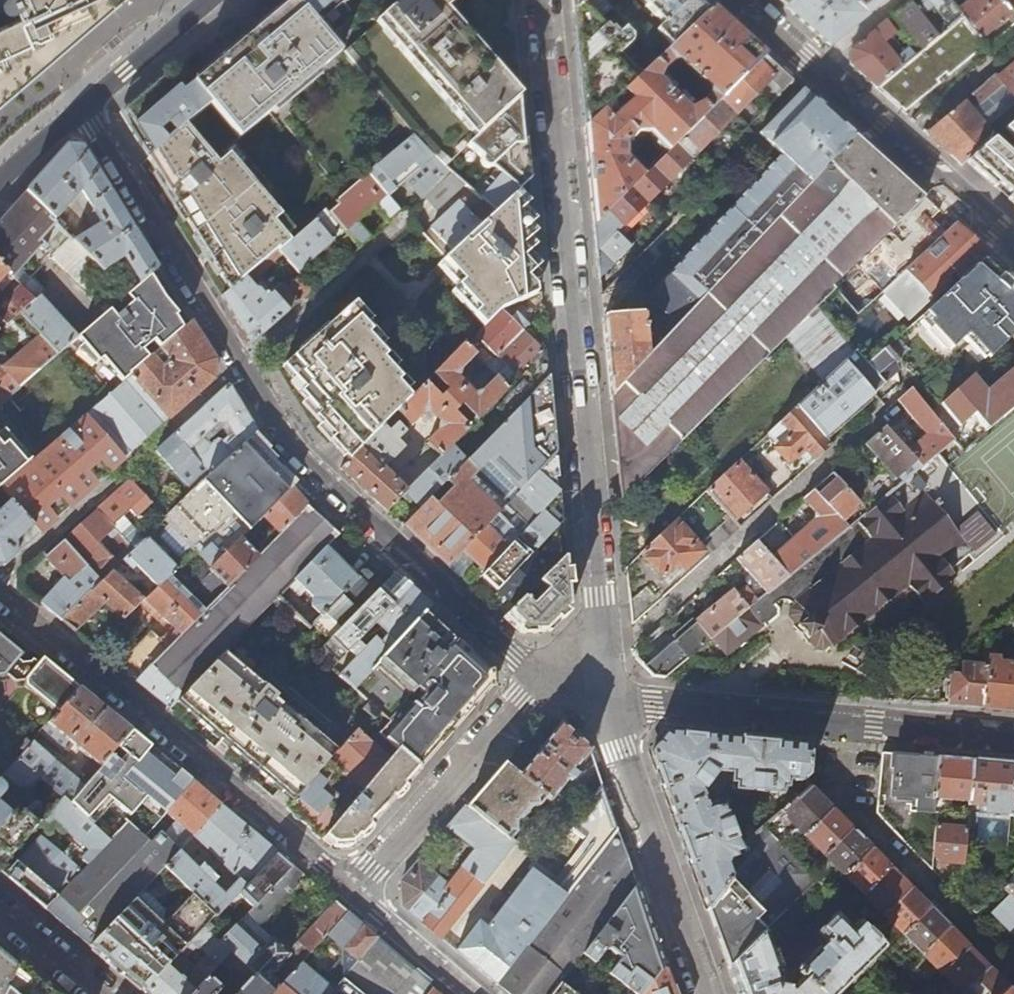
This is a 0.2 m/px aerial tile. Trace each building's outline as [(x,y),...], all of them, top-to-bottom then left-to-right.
[(0,2),(1,7),(4,10),(7,11),(9,11),(15,10),(19,17),(0,26),(0,103),(44,65),(118,0),(1,0),(0,2)] [(342,52),(297,0),(291,0),(214,65),(192,83),(207,103),(209,101),(239,138),(342,52)] [(342,52),(399,0),(297,0),(342,52)] [(342,52),(415,135),(444,165),(521,95),(519,67),(516,37),(513,6),(512,0),(399,0),(342,52)] [(574,12),(586,0),(572,0),(574,12)] [(574,12),(576,38),(585,128),(603,111),(623,92),(708,12),(694,0),(586,0),(574,12)] [(856,4),(851,0),(796,0),(790,4),(786,7),(806,25),(830,46),(850,29),(886,0),(861,0),(856,4)] [(949,0),(912,0),(909,2),(939,38),(963,18),(953,5),(949,0)] [(953,5),(963,18),(986,49),(998,38),(993,31),(1013,13),(1002,0),(973,0),(963,8),(957,1),(953,5)] [(1013,13),(1013,15),(1013,0),(1002,0),(1013,13)] [(909,2),(893,14),(909,32),(916,41),(924,51),(939,38),(909,2)] [(665,154),(675,145),(720,100),(764,56),(732,27),(712,9),(708,12),(623,92),(631,101),(611,119),(603,111),(585,128),(586,143),(590,185),(594,225),(630,189),(642,177),(626,160),(626,147),(636,137),(648,137),(665,154)] [(905,35),(909,32),(893,14),(889,17),(905,35)] [(924,51),(878,90),(890,101),(905,114),(986,49),(963,18),(939,38),(924,51)] [(878,90),(924,51),(916,41),(904,51),(898,43),(894,46),(889,39),(885,42),(882,39),(893,30),(886,20),(850,49),(849,64),(865,78),(878,90)] [(764,56),(720,100),(735,115),(748,102),(769,80),(782,92),(793,82),(774,64),(764,56)] [(926,133),(946,151),(961,164),(965,160),(1013,120),(1013,62),(926,133)] [(524,129),(521,95),(444,165),(450,171),(462,181),(489,206),(494,212),(516,191),(529,180),(528,171),(524,129)] [(717,134),(735,115),(720,100),(675,145),(691,160),(694,159),(697,156),(697,153),(717,134)] [(676,326),(854,137),(838,122),(816,102),(771,149),(781,159),(647,300),(676,326)] [(744,111),(751,105),(748,102),(735,115),(738,118),(744,111)] [(735,139),(747,127),(738,118),(735,115),(717,134),(721,137),(727,133),(735,139)] [(965,160),(984,178),(998,190),(1001,186),(1005,190),(1013,183),(1013,120),(965,160)] [(220,160),(187,121),(147,158),(165,186),(187,223),(201,245),(216,270),(228,290),(276,250),(278,252),(291,239),(274,219),(281,213),(230,152),(220,160)] [(424,196),(450,171),(444,165),(415,135),(367,175),(387,197),(404,183),(420,200),(424,196)] [(757,136),(720,174),(734,187),(771,149),(757,136)] [(874,154),(854,137),(676,326),(647,357),(610,396),(612,418),(617,467),(620,502),(783,337),(815,306),(833,288),(922,198),(904,182),(874,154)] [(675,145),(665,154),(642,177),(630,189),(646,204),(664,186),(685,166),(687,167),(690,164),(690,162),(691,160),(675,145)] [(43,173),(26,191),(57,223),(55,225),(58,227),(61,222),(56,217),(80,191),(99,223),(73,242),(126,295),(127,294),(148,276),(156,269),(148,255),(128,223),(106,187),(82,147),(67,146),(43,173)] [(453,190),(462,181),(450,171),(424,196),(434,206),(452,189),(453,190)] [(387,197),(367,175),(324,212),(352,241),(359,248),(371,238),(358,223),(375,208),(387,223),(400,212),(387,197)] [(1005,190),(1013,198),(1013,183),(1005,190)] [(651,209),(646,204),(630,189),(594,225),(597,257),(599,278),(630,247),(615,235),(631,219),(636,223),(640,219),(641,219),(651,209)] [(59,229),(58,227),(55,225),(57,223),(26,191),(2,218),(0,221),(0,265),(14,279),(20,286),(33,299),(19,312),(59,354),(73,342),(77,338),(39,297),(41,291),(29,278),(28,278),(20,270),(39,249),(42,252),(45,247),(46,247),(59,229)] [(534,270),(522,258),(528,252),(522,245),(530,238),(523,230),(530,223),(526,219),(519,211),(524,206),(518,199),(521,196),(516,191),(494,212),(490,216),(440,261),(461,282),(455,288),(477,310),(473,315),(484,326),(501,310),(501,309),(536,294),(536,287),(527,278),(534,270)] [(428,228),(447,248),(476,221),(469,213),(471,210),(460,198),(428,228)] [(940,214),(922,198),(833,288),(856,313),(880,291),(953,225),(940,214)] [(490,216),(494,212),(489,206),(485,210),(490,216)] [(352,241),(324,212),(291,239),(278,252),(282,256),(285,260),(300,276),(287,289),(298,302),(313,289),(301,277),(334,247),(336,249),(336,251),(339,253),(352,241)] [(953,225),(880,291),(907,319),(947,281),(948,279),(946,276),(951,272),(959,280),(983,258),(986,255),(966,237),(953,225)] [(126,295),(73,242),(69,239),(52,256),(105,314),(126,295)] [(283,316),(298,302),(287,289),(282,284),(272,292),(273,293),(268,298),(262,290),(264,287),(261,284),(256,287),(252,283),(260,276),(260,274),(282,256),(278,252),(276,250),(228,290),(221,296),(238,322),(250,343),(253,343),(283,316)] [(1013,335),(1013,280),(1013,279),(1011,282),(996,268),(986,258),(985,259),(983,258),(959,280),(923,313),(866,363),(855,351),(853,352),(844,361),(873,393),(884,383),(883,382),(897,369),(894,365),(898,361),(940,405),(970,377),(1002,346),(1005,343),(1012,337),(1013,335)] [(0,265),(0,290),(2,292),(14,279),(0,265)] [(155,287),(148,276),(127,294),(126,295),(105,314),(79,336),(104,356),(108,352),(134,372),(182,331),(171,313),(155,287)] [(19,312),(33,299),(20,286),(4,303),(0,300),(0,329),(19,312)] [(815,306),(783,337),(823,382),(844,361),(853,352),(815,306)] [(348,459),(411,396),(397,381),(401,378),(382,358),(386,354),(368,334),(371,331),(349,307),(284,365),(304,388),(301,392),(319,412),(316,416),(333,436),(330,438),(331,440),(348,459)] [(531,324),(517,311),(510,318),(501,310),(484,326),(476,335),(497,357),(522,332),(531,324)] [(0,329),(0,405),(59,354),(19,312),(0,329)] [(608,373),(610,396),(647,357),(640,351),(644,348),(643,331),(645,331),(645,328),(643,328),(642,318),(603,318),(605,338),(608,373)] [(130,377),(60,437),(43,451),(0,488),(11,500),(41,533),(73,504),(105,475),(138,446),(190,399),(213,378),(213,361),(206,350),(190,324),(182,331),(134,372),(129,376),(130,377)] [(543,352),(522,332),(497,357),(518,378),(543,352)] [(476,420),(508,388),(496,376),(481,392),(475,393),(459,377),(461,369),(475,354),(464,343),(433,374),(448,390),(441,397),(426,382),(411,396),(348,459),(340,468),(367,493),(387,511),(406,492),(382,470),(404,446),(398,440),(421,414),(429,412),(440,423),(439,431),(427,443),(440,457),(469,427),(455,413),(462,405),(476,420)] [(466,461),(548,377),(547,364),(545,350),(543,352),(518,378),(508,388),(476,420),(469,427),(440,457),(406,492),(422,506),(429,499),(446,482),(466,461)] [(844,361),(823,382),(797,407),(824,437),(850,414),(873,393),(844,361)] [(940,405),(959,426),(972,415),(987,432),(1013,409),(1013,369),(985,393),(970,377),(940,405)] [(554,443),(548,377),(466,461),(509,501),(547,461),(555,453),(554,443)] [(257,432),(239,403),(228,386),(226,386),(197,413),(174,434),(212,475),(256,433),(257,432)] [(955,440),(931,413),(910,389),(897,400),(926,434),(907,450),(922,467),(955,440)] [(833,445),(824,437),(797,407),(767,434),(778,447),(775,449),(788,464),(804,450),(814,462),(833,445)] [(43,451),(8,425),(4,429),(0,426),(0,488),(43,451)] [(902,483),(922,467),(907,450),(885,426),(866,443),(902,483)] [(212,475),(174,434),(154,451),(192,494),(166,520),(171,526),(161,535),(161,540),(182,563),(188,557),(195,549),(214,567),(217,565),(241,541),(264,517),(292,488),(297,484),(278,467),(274,465),(263,454),(264,452),(262,451),(263,449),(263,447),(258,440),(259,438),(256,433),(212,475)] [(509,501),(466,461),(446,482),(452,488),(436,505),(429,499),(422,506),(403,526),(422,543),(447,566),(462,550),(496,515),(509,501)] [(518,536),(555,497),(551,494),(556,489),(552,485),(549,483),(556,473),(554,469),(551,465),(547,461),(509,501),(496,515),(518,536)] [(846,461),(832,473),(867,512),(890,493),(892,491),(885,482),(872,491),(860,478),(862,475),(859,471),(856,474),(846,461)] [(738,462),(707,492),(740,528),(772,499),(738,462)] [(832,473),(813,490),(848,527),(867,512),(832,473)] [(112,496),(97,509),(134,551),(147,538),(166,520),(162,515),(142,534),(124,515),(144,496),(130,480),(112,496)] [(297,494),(292,488),(264,517),(276,530),(264,543),(268,547),(307,506),(297,494)] [(848,527),(813,490),(803,499),(818,516),(794,537),(779,521),(756,541),(788,576),(793,572),(826,545),(838,535),(848,527)] [(890,493),(867,512),(848,527),(838,535),(852,552),(793,601),(795,603),(793,604),(788,608),(786,616),(793,624),(792,626),(798,634),(805,642),(807,641),(813,649),(822,650),(829,645),(831,647),(908,585),(923,603),(956,576),(945,563),(967,544),(924,491),(902,508),(890,493)] [(708,556),(740,528),(707,492),(641,555),(664,579),(679,566),(684,571),(705,552),(708,556)] [(562,524),(559,493),(555,497),(518,536),(484,572),(500,588),(562,524)] [(41,533),(11,500),(7,504),(10,508),(2,515),(0,514),(0,566),(4,566),(41,533)] [(321,519),(307,506),(268,547),(257,558),(233,582),(227,588),(181,636),(175,642),(136,682),(143,687),(169,708),(175,702),(224,651),(294,580),(325,547),(338,534),(321,519)] [(81,524),(63,540),(77,555),(92,542),(99,550),(101,549),(109,558),(119,550),(126,558),(134,551),(97,509),(81,524)] [(484,572),(518,536),(496,515),(462,550),(474,562),(484,572)] [(565,550),(562,524),(500,588),(499,589),(515,606),(566,558),(565,550)] [(793,601),(852,552),(838,535),(826,545),(793,572),(788,576),(757,601),(751,606),(748,608),(711,639),(725,657),(763,626),(759,622),(771,613),(771,604),(767,598),(770,595),(774,594),(778,593),(782,593),(786,595),(789,597),(792,601),(793,604),(795,603),(793,601)] [(101,581),(77,555),(63,540),(60,537),(20,573),(20,580),(20,588),(25,591),(54,566),(69,583),(49,601),(45,598),(39,603),(61,620),(101,581)] [(176,568),(147,538),(134,551),(126,558),(123,560),(145,582),(148,579),(157,588),(172,572),(176,568)] [(257,558),(241,541),(217,565),(233,582),(257,558)] [(757,601),(788,576),(756,541),(745,551),(736,559),(754,580),(737,594),(745,604),(748,608),(751,606),(757,601)] [(360,578),(325,547),(294,580),(313,598),(312,607),(322,616),(349,588),(360,578)] [(195,549),(188,557),(200,570),(190,580),(182,572),(177,577),(172,572),(157,588),(145,600),(153,608),(152,610),(151,612),(157,618),(160,618),(162,616),(164,619),(211,571),(214,567),(195,549)] [(459,577),(474,562),(462,550),(447,566),(455,573),(459,577)] [(568,586),(566,558),(515,606),(504,618),(512,625),(520,632),(545,631),(570,605),(568,586)] [(371,566),(360,578),(349,588),(365,604),(395,572),(390,568),(389,569),(390,571),(384,578),(377,572),(371,566)] [(227,588),(211,571),(164,619),(181,636),(227,588)] [(404,580),(395,572),(365,604),(322,648),(339,662),(350,650),(359,641),(376,622),(410,586),(404,580)] [(101,581),(61,620),(64,623),(95,648),(144,600),(111,573),(101,581)] [(630,602),(632,624),(661,599),(660,598),(661,597),(658,594),(656,594),(647,585),(630,602)] [(419,594),(410,586),(376,622),(389,634),(381,642),(375,637),(366,647),(359,641),(350,650),(357,656),(339,674),(354,688),(376,664),(425,612),(431,605),(419,594)] [(711,639),(748,608),(745,604),(744,605),(735,595),(733,593),(697,623),(710,639),(711,639)] [(745,604),(737,594),(735,595),(744,605),(745,604)] [(415,689),(456,641),(439,626),(425,612),(376,664),(410,694),(415,689)] [(664,677),(710,639),(697,623),(643,667),(652,677),(657,677),(664,677)] [(123,671),(136,682),(175,642),(158,625),(117,666),(123,671)] [(43,659),(42,660),(37,655),(34,653),(22,654),(0,636),(0,677),(9,676),(14,679),(16,681),(25,682),(25,687),(27,687),(58,713),(79,688),(43,659)] [(456,681),(475,659),(467,651),(456,641),(415,689),(423,696),(384,739),(397,750),(398,751),(432,710),(426,704),(440,687),(438,685),(448,674),(456,681)] [(224,651),(175,702),(221,741),(226,745),(230,748),(281,791),(283,793),(289,798),(293,801),(337,751),(275,699),(276,697),(224,651)] [(419,769),(492,684),(492,674),(483,666),(475,659),(456,681),(432,710),(398,751),(419,769)] [(987,667),(982,707),(995,708),(1013,710),(1013,666),(999,665),(999,660),(988,659),(987,667)] [(959,705),(982,707),(987,667),(965,665),(961,669),(960,670),(955,670),(955,676),(946,676),(941,679),(940,703),(959,705)] [(103,709),(79,688),(58,713),(48,724),(41,732),(58,747),(64,747),(69,742),(89,758),(82,767),(92,776),(130,731),(103,709)] [(374,719),(380,712),(369,702),(363,709),(374,719)] [(502,764),(544,797),(550,801),(590,750),(581,741),(560,723),(544,744),(523,771),(519,769),(520,765),(509,756),(502,764)] [(365,789),(393,755),(388,751),(385,754),(369,741),(371,740),(357,729),(337,751),(293,801),(287,809),(307,827),(316,833),(322,839),(343,814),(331,804),(338,796),(329,787),(340,774),(352,785),(359,784),(365,789)] [(166,815),(193,784),(163,759),(159,755),(153,762),(143,754),(149,748),(130,731),(92,776),(83,785),(68,802),(87,820),(108,800),(131,820),(146,801),(165,816),(166,815)] [(707,909),(730,879),(725,865),(734,861),(731,852),(739,849),(737,848),(733,839),(734,838),(723,809),(722,809),(721,807),(719,807),(715,807),(714,806),(706,809),(700,790),(715,769),(731,771),(730,780),(735,780),(735,787),(777,791),(778,785),(783,785),(784,778),(801,780),(808,777),(810,752),(805,745),(775,743),(705,736),(666,733),(650,753),(662,786),(692,869),(707,909)] [(83,785),(32,743),(17,759),(40,779),(60,796),(61,796),(68,802),(83,785)] [(343,814),(322,839),(329,845),(355,843),(419,769),(398,751),(397,750),(393,755),(365,789),(343,814)] [(933,799),(937,758),(917,756),(916,760),(892,758),(889,796),(910,798),(909,811),(914,811),(914,812),(931,814),(933,799)] [(953,759),(937,758),(933,799),(968,802),(972,761),(953,759)] [(40,779),(17,759),(4,774),(27,794),(40,779)] [(972,761),(968,802),(968,804),(994,806),(994,812),(1010,814),(1010,806),(1013,767),(1013,765),(994,763),(972,761)] [(538,805),(544,797),(502,764),(485,784),(467,805),(510,839),(516,832),(517,825),(531,807),(538,805)] [(27,794),(9,813),(0,824),(0,869),(40,821),(60,796),(40,779),(27,794)] [(496,985),(618,830),(612,813),(602,783),(556,839),(549,833),(455,951),(496,985)] [(205,794),(193,784),(166,815),(176,823),(164,837),(180,851),(193,837),(220,806),(205,794)] [(781,810),(805,835),(831,810),(818,797),(809,788),(781,810)] [(87,820),(68,802),(61,796),(60,796),(40,821),(47,827),(53,819),(78,841),(65,856),(44,837),(36,837),(4,875),(20,888),(45,909),(108,840),(87,820)] [(9,813),(0,805),(0,824),(9,813)] [(515,842),(510,839),(467,805),(449,826),(476,850),(447,886),(418,861),(400,881),(402,906),(428,928),(440,938),(515,842)] [(250,832),(220,806),(193,837),(244,888),(276,854),(250,832)] [(840,820),(831,810),(805,835),(825,855),(850,830),(840,820)] [(979,834),(1003,838),(1005,821),(981,818),(979,834)] [(150,846),(125,822),(108,840),(45,909),(63,924),(89,946),(165,867),(180,851),(164,837),(161,834),(150,846)] [(940,862),(961,865),(965,829),(935,826),(933,856),(940,862)] [(618,830),(496,985),(507,993),(552,993),(557,987),(583,954),(637,884),(632,869),(618,830)] [(859,838),(850,830),(825,855),(844,874),(870,849),(859,838)] [(880,860),(870,849),(844,874),(863,894),(889,869),(880,860)] [(198,869),(180,851),(165,867),(191,894),(214,916),(216,917),(231,902),(213,884),(217,879),(203,865),(198,869)] [(292,866),(219,942),(231,953),(245,965),(260,948),(250,938),(253,934),(249,930),(256,923),(258,924),(297,883),(294,879),(300,873),(296,870),(292,866)] [(740,866),(730,879),(707,909),(714,928),(728,967),(764,932),(785,911),(740,866)] [(165,867),(89,946),(145,990),(170,964),(204,929),(207,931),(210,928),(206,923),(214,916),(165,867)] [(899,879),(889,869),(863,894),(883,914),(909,889),(899,879)] [(1006,886),(1011,892),(989,913),(1008,932),(1013,927),(1013,879),(1006,886)] [(641,894),(635,891),(638,887),(637,884),(583,954),(595,963),(603,952),(607,951),(619,960),(609,973),(637,993),(646,993),(666,967),(663,957),(641,894)] [(916,896),(909,889),(883,914),(902,933),(928,908),(916,896)] [(260,948),(245,965),(274,992),(282,983),(346,912),(340,906),(334,902),(333,903),(334,903),(294,945),(295,953),(285,964),(286,966),(283,969),(278,965),(288,954),(282,948),(285,944),(279,939),(276,943),(270,938),(260,948)] [(940,920),(928,908),(902,933),(922,953),(948,928),(940,920)] [(346,912),(282,983),(296,993),(330,993),(338,984),(333,980),(329,985),(308,967),(315,958),(341,980),(377,938),(365,928),(346,912)] [(764,932),(728,967),(737,993),(836,993),(883,948),(858,922),(850,929),(835,914),(817,933),(817,934),(810,942),(817,949),(796,971),(797,972),(796,974),(799,978),(787,990),(786,989),(778,987),(779,981),(776,969),(780,968),(774,950),(771,950),(764,932)] [(959,939),(948,928),(922,953),(942,973),(968,948),(959,939)] [(231,953),(219,942),(207,931),(204,929),(191,942),(207,956),(186,979),(170,964),(145,990),(149,993),(192,993),(208,977),(222,962),(231,953)] [(341,980),(338,984),(330,993),(396,993),(415,970),(401,958),(377,938),(341,980)] [(978,959),(968,948),(942,973),(961,993),(987,968),(978,959)] [(18,964),(0,949),(0,993),(2,993),(18,964)] [(222,962),(232,971),(236,967),(251,981),(239,993),(272,993),(274,992),(245,965),(231,953),(222,962)] [(18,964),(2,993),(54,993),(39,981),(18,964)] [(666,967),(646,993),(676,993),(666,967)] [(987,968),(961,993),(962,993),(1001,993),(1007,988),(1000,980),(987,968)] [(222,989),(208,977),(192,993),(218,993),(222,989)] [(274,992),(272,993),(296,993),(282,983),(274,992)] [(434,985),(427,993),(444,993),(434,985)]
